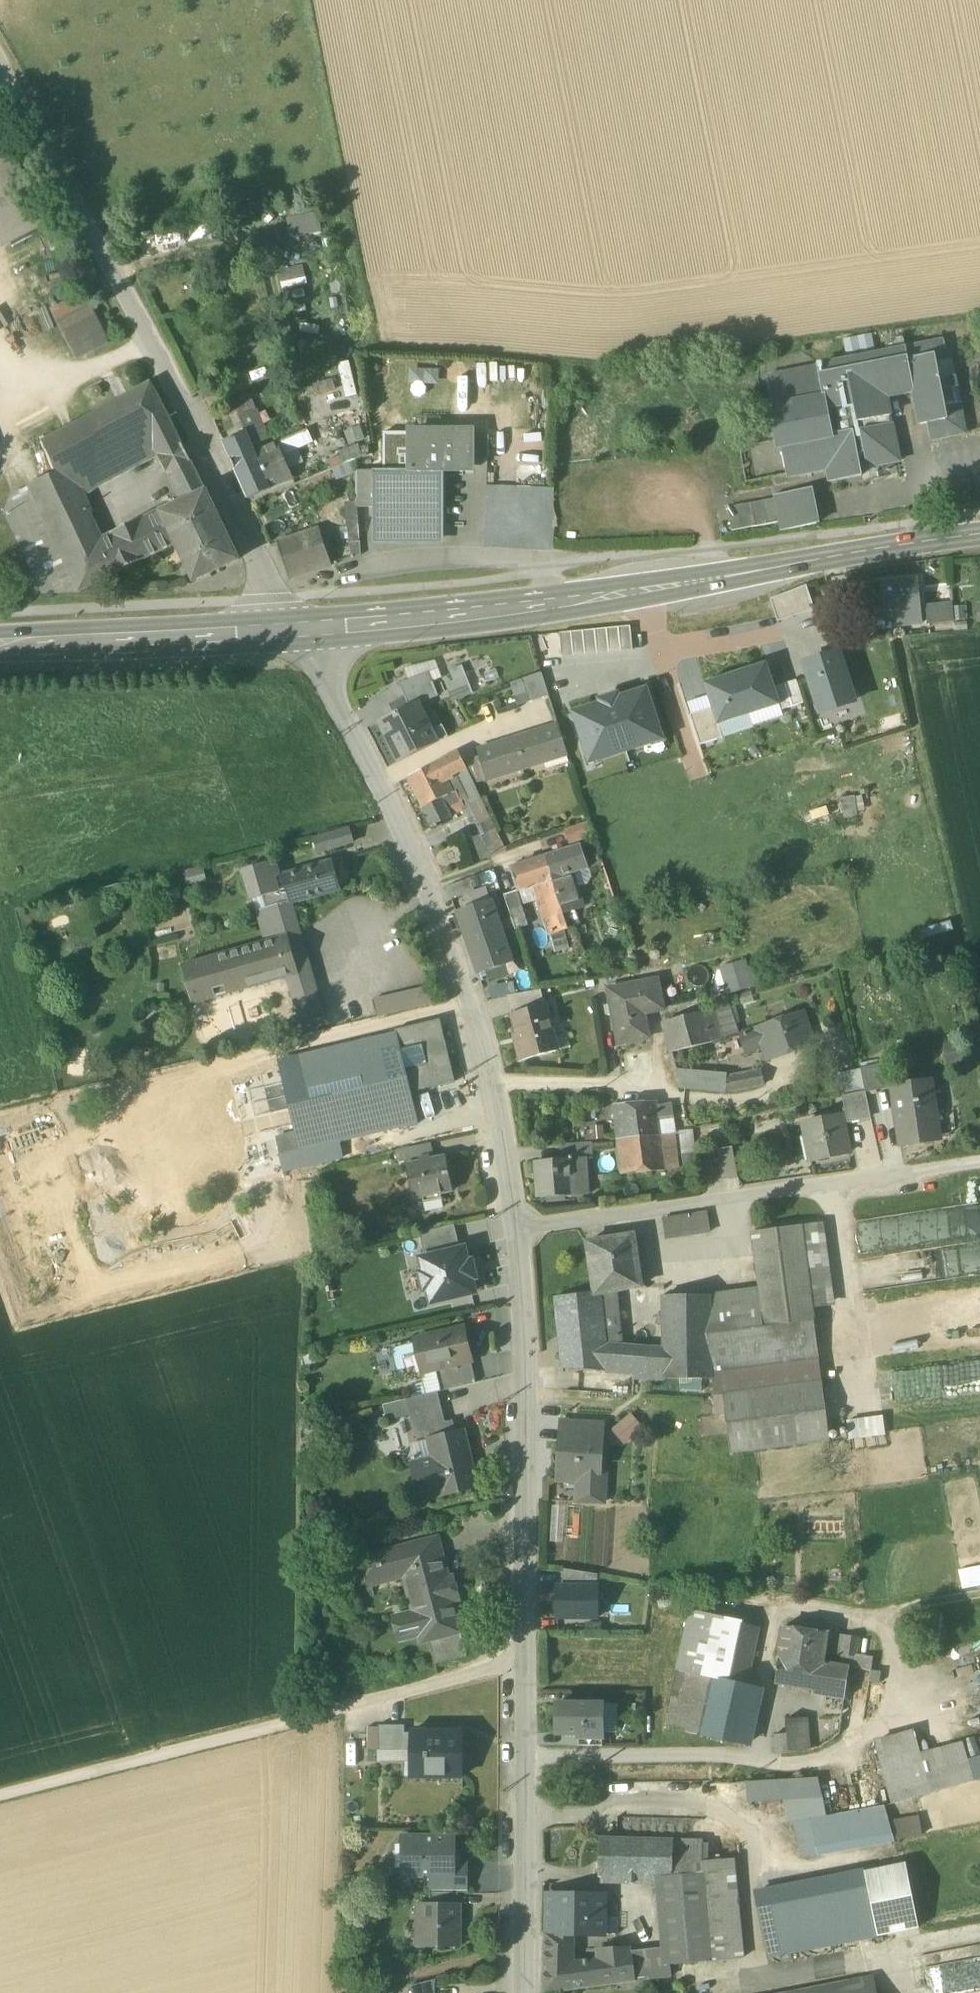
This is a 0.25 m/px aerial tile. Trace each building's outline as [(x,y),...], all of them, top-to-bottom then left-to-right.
[(319,230),(316,213),(287,218),(289,235),(319,230)] [(284,287),(305,283),(302,263),(281,267),(284,287)] [(82,293),(47,311),(73,362),(109,344),(82,293)] [(912,348),(914,359),(933,355),(946,421),(961,418),(948,352),(943,353),(941,343),(912,348)] [(847,361),(849,372),(914,359),(912,348),(847,361)] [(927,424),(946,421),(933,355),(914,359),(922,395),(916,396),(917,400),(916,400),(920,426),(927,424)] [(922,395),(914,359),(849,372),(859,423),(890,416),(888,404),(886,397),(913,392),(915,401),(916,400),(917,400),(916,396),(922,395)] [(899,460),(890,416),(859,423),(849,372),(847,361),(768,377),(773,406),(769,407),(777,449),(782,448),(788,478),(827,470),(829,482),(861,476),(857,454),(864,453),(865,457),(878,465),(898,461),(899,460)] [(161,454),(163,457),(183,447),(151,384),(40,443),(52,473),(64,468),(77,494),(89,488),(91,491),(161,454)] [(233,401),(240,419),(256,412),(248,395),(233,401)] [(267,439),(256,412),(240,419),(246,433),(252,446),(267,439)] [(441,418),(414,419),(414,433),(441,433),(441,418)] [(927,424),(930,440),(964,433),(961,418),(946,421),(927,424)] [(344,431),(347,442),(362,437),(358,426),(344,431)] [(247,499),(270,489),(255,453),(252,446),(246,433),(223,443),(231,462),(247,499)] [(279,444),(281,450),(304,441),(301,433),(278,443),(279,444)] [(411,433),(384,433),(384,471),(411,471),(411,433)] [(411,472),(443,472),(472,472),(472,461),(472,437),(472,433),(441,433),(414,433),(411,433),(411,471),(411,472)] [(472,461),(488,461),(489,437),(472,437),(472,461)] [(279,444),(255,453),(270,489),(293,480),(281,450),(279,444)] [(163,457),(169,470),(190,460),(183,447),(163,457)] [(332,469),(345,465),(341,457),(329,461),(332,469)] [(203,487),(190,460),(169,470),(181,494),(187,495),(203,487)] [(357,472),(358,460),(345,465),(332,469),(337,480),(357,472)] [(100,543),(77,494),(64,468),(52,473),(25,486),(27,489),(76,593),(176,544),(161,513),(142,522),(141,522),(113,535),(113,536),(100,543)] [(375,540),(429,540),(443,526),(443,472),(411,472),(411,471),(384,471),(373,471),(373,472),(375,472),(375,508),(375,540)] [(358,508),(375,508),(375,472),(373,472),(358,472),(358,502),(358,508)] [(187,495),(190,500),(206,492),(203,487),(187,495)] [(46,594),(76,593),(27,489),(10,498),(5,510),(46,594)] [(774,496),(774,499),(779,523),(781,531),(817,524),(810,489),(774,496)] [(176,544),(194,582),(238,560),(206,492),(190,500),(161,513),(176,544)] [(756,527),(779,523),(774,499),(751,504),(756,527)] [(329,527),(347,526),(359,525),(358,508),(358,502),(321,502),(323,532),(329,532),(329,527)] [(732,531),(756,527),(751,504),(728,508),(732,531)] [(361,555),(359,525),(347,526),(353,558),(361,555)] [(280,542),(291,578),(330,565),(319,529),(280,542)] [(880,584),(883,614),(919,611),(917,581),(880,584)] [(806,585),(770,600),(778,622),(815,610),(806,585)] [(927,606),(928,624),(952,621),(950,603),(927,606)] [(954,607),(956,620),(966,619),(965,606),(954,607)] [(621,652),(632,650),(630,627),(618,628),(621,652)] [(609,653),(621,652),(618,628),(607,629),(609,653)] [(585,655),(597,654),(595,630),(583,631),(585,655)] [(574,656),(585,655),(583,631),(571,632),(574,656)] [(562,657),(574,656),(571,632),(559,633),(562,657)] [(809,661),(809,662),(814,676),(808,678),(820,714),(849,705),(849,704),(845,691),(850,689),(851,689),(839,652),(809,661)] [(804,663),(808,678),(814,676),(809,662),(804,663)] [(462,663),(448,667),(451,679),(444,681),(448,698),(470,692),(462,663)] [(766,663),(735,673),(749,715),(779,705),(774,688),(766,663)] [(428,673),(432,683),(433,682),(442,679),(439,669),(428,673)] [(405,698),(406,699),(434,686),(433,682),(432,683),(428,673),(399,684),(405,698)] [(541,673),(521,680),(531,703),(549,697),(541,673)] [(749,715),(735,673),(704,684),(712,708),(718,725),(722,738),(753,727),(749,715)] [(521,707),(531,703),(521,680),(511,683),(521,707)] [(796,680),(785,684),(793,707),(803,703),(796,680)] [(785,684),(774,688),(779,705),(781,710),(793,707),(785,684)] [(406,699),(409,707),(410,708),(417,704),(418,706),(418,705),(438,696),(434,686),(406,699)] [(855,702),(850,689),(845,691),(849,704),(855,702)] [(601,704),(574,713),(588,757),(598,753),(600,759),(651,743),(649,737),(660,734),(646,690),(619,699),(617,695),(600,701),(601,704)] [(398,702),(402,710),(409,707),(406,699),(405,698),(398,702)] [(431,731),(418,705),(418,706),(417,704),(410,708),(409,707),(402,710),(379,722),(399,762),(437,743),(437,742),(448,737),(442,726),(431,731)] [(712,708),(690,715),(700,745),(722,738),(718,725),(712,708)] [(477,749),(485,774),(520,764),(522,767),(567,753),(558,723),(477,749)] [(474,767),(477,777),(485,774),(477,749),(465,753),(471,768),(474,767)] [(408,778),(423,807),(442,797),(452,792),(446,782),(453,778),(451,776),(457,773),(466,768),(458,752),(408,778)] [(459,783),(467,803),(481,798),(466,768),(457,773),(461,783),(459,783)] [(447,807),(442,797),(423,807),(432,826),(452,816),(447,807)] [(447,807),(452,816),(464,808),(460,800),(447,807)] [(570,830),(574,841),(594,835),(590,824),(570,830)] [(316,840),(319,854),(353,846),(350,832),(316,840)] [(487,839),(495,855),(505,850),(498,834),(487,839)] [(545,857),(552,879),(565,875),(572,873),(588,868),(581,845),(545,857)] [(563,912),(557,893),(552,879),(545,857),(510,868),(517,891),(533,886),(545,922),(547,921),(564,916),(563,912)] [(332,861),(283,875),(282,875),(290,904),(291,904),(340,890),(332,861)] [(281,907),(290,904),(282,875),(283,875),(280,865),(271,868),(270,863),(245,870),(253,899),(262,897),(266,909),(267,911),(281,907)] [(203,866),(185,870),(189,887),(207,882),(203,866)] [(572,873),(576,887),(586,883),(591,875),(588,868),(572,873)] [(576,887),(572,873),(565,875),(569,889),(576,887)] [(569,889),(565,875),(552,879),(557,893),(569,889)] [(557,893),(563,912),(583,906),(576,887),(569,889),(557,893)] [(504,896),(515,930),(528,925),(517,891),(504,896)] [(456,913),(467,944),(502,931),(492,900),(456,913)] [(300,976),(290,979),(291,985),(313,979),(291,904),(290,904),(281,907),(289,935),(300,976)] [(260,922),(266,942),(289,935),(281,907),(267,911),(266,909),(257,911),(260,922)] [(547,921),(551,934),(568,929),(564,916),(547,921)] [(513,962),(502,931),(467,944),(477,974),(513,962)] [(300,976),(289,935),(266,942),(182,968),(193,1006),(290,979),(300,976)] [(744,957),(717,966),(726,993),(753,983),(744,957)] [(291,985),(298,1008),(320,1001),(313,979),(291,985)] [(608,990),(619,1043),(650,1037),(644,1008),(663,1004),(658,980),(657,980),(608,990)] [(494,987),(496,999),(518,995),(515,983),(494,987)] [(376,1002),(379,1017),(435,1003),(430,990),(376,1002)] [(510,1001),(513,1013),(532,1008),(529,996),(510,1001)] [(298,1008),(302,1022),(324,1015),(320,1001),(298,1008)] [(516,1042),(520,1060),(556,1050),(544,1004),(532,1008),(513,1013),(521,1041),(516,1042)] [(704,1011),(712,1043),(729,1038),(721,1007),(704,1011)] [(663,1021),(672,1053),(712,1043),(704,1011),(704,1010),(667,1020),(663,1021)] [(764,1040),(769,1056),(813,1042),(803,1014),(742,1033),(747,1049),(759,1045),(758,1042),(764,1040)] [(413,1068),(419,1091),(455,1083),(440,1020),(396,1030),(397,1033),(401,1051),(422,1046),(426,1062),(423,1063),(424,1065),(413,1068)] [(295,1132),(299,1150),(300,1151),(339,1142),(418,1123),(411,1092),(401,1051),(397,1033),(278,1061),(295,1132)] [(859,1064),(866,1092),(888,1087),(882,1059),(859,1064)] [(866,1092),(859,1064),(834,1069),(840,1097),(842,1097),(866,1092)] [(679,1088),(726,1090),(727,1076),(727,1072),(673,1067),(678,1085),(679,1088)] [(727,1076),(726,1090),(764,1083),(762,1069),(727,1076)] [(893,1086),(901,1141),(938,1135),(930,1081),(893,1086)] [(871,1116),(866,1092),(842,1097),(848,1121),(871,1116)] [(617,1139),(661,1135),(658,1105),(657,1099),(613,1103),(617,1139)] [(669,1104),(658,1105),(661,1135),(673,1134),(669,1104)] [(811,1159),(811,1161),(849,1153),(842,1115),(803,1123),(807,1140),(812,1139),(816,1158),(811,1159)] [(275,1136),(279,1155),(299,1150),(295,1132),(275,1136)] [(661,1135),(665,1168),(676,1167),(673,1134),(661,1135)] [(665,1168),(661,1135),(617,1139),(621,1173),(665,1168)] [(939,1139),(938,1135),(901,1141),(901,1145),(939,1139)] [(807,1140),(811,1159),(816,1158),(812,1139),(807,1140)] [(342,1158),(339,1142),(300,1151),(299,1150),(279,1155),(283,1172),(342,1158)] [(569,1159),(569,1161),(586,1159),(592,1159),(591,1143),(561,1145),(562,1160),(569,1159)] [(394,1151),(397,1162),(429,1154),(427,1144),(423,1145),(394,1151)] [(717,1150),(722,1182),(737,1179),(732,1148),(729,1148),(717,1150)] [(411,1199),(421,1197),(440,1192),(453,1189),(445,1155),(403,1165),(411,1199)] [(539,1198),(571,1196),(569,1161),(569,1159),(562,1160),(537,1161),(539,1198)] [(586,1159),(569,1161),(571,1196),(588,1195),(586,1159)] [(441,1199),(440,1192),(421,1197),(423,1203),(441,1199)] [(970,1203),(911,1219),(918,1246),(977,1230),(970,1203)] [(663,1219),(665,1239),(710,1232),(706,1212),(663,1219)] [(823,1223),(801,1226),(812,1309),(834,1306),(823,1223)] [(420,1234),(425,1259),(460,1251),(455,1226),(420,1234)] [(819,1362),(812,1309),(801,1226),(753,1233),(761,1290),(711,1296),(713,1375),(819,1362)] [(594,1292),(595,1296),(602,1295),(615,1293),(642,1289),(634,1235),(587,1242),(594,1292)] [(467,1263),(464,1250),(460,1251),(425,1259),(421,1259),(425,1274),(421,1274),(424,1290),(428,1289),(432,1302),(474,1293),(471,1279),(474,1278),(471,1263),(467,1263)] [(635,1378),(649,1380),(666,1379),(665,1348),(620,1346),(619,1334),(605,1336),(602,1295),(595,1296),(594,1292),(556,1297),(562,1368),(633,1374),(635,1378)] [(619,1334),(615,1293),(602,1295),(605,1336),(619,1334)] [(666,1379),(713,1379),(713,1375),(711,1296),(664,1297),(665,1348),(666,1379)] [(423,1354),(428,1371),(436,1369),(467,1362),(466,1360),(463,1344),(466,1344),(463,1329),(415,1341),(418,1355),(423,1354)] [(436,1369),(441,1392),(476,1383),(470,1360),(466,1360),(467,1362),(436,1369)] [(714,1396),(723,1395),(723,1394),(822,1382),(819,1362),(713,1375),(713,1379),(714,1396)] [(437,1393),(441,1392),(436,1369),(428,1371),(423,1380),(423,1384),(426,1395),(437,1393)] [(829,1441),(822,1382),(723,1394),(723,1395),(730,1454),(829,1441)] [(412,1398),(426,1395),(423,1384),(409,1387),(412,1398)] [(409,1414),(414,1434),(416,1434),(446,1426),(445,1422),(437,1393),(426,1395),(412,1398),(406,1400),(409,1414)] [(388,1419),(409,1414),(406,1400),(384,1405),(388,1419)] [(846,1438),(882,1434),(881,1414),(844,1418),(846,1438)] [(561,1420),(560,1437),(575,1438),(576,1421),(561,1420)] [(453,1421),(445,1422),(446,1426),(416,1434),(430,1440),(455,1434),(453,1421)] [(581,1444),(598,1445),(598,1436),(603,1436),(604,1422),(576,1421),(575,1438),(582,1439),(581,1444)] [(411,1458),(421,1500),(476,1487),(463,1433),(455,1434),(430,1440),(430,1442),(410,1447),(413,1458),(411,1458)] [(578,1481),(595,1482),(596,1475),(596,1474),(598,1445),(581,1444),(582,1439),(575,1438),(560,1437),(557,1480),(578,1481)] [(577,1502),(603,1503),(605,1474),(596,1474),(596,1475),(595,1482),(578,1481),(577,1502)] [(428,1634),(430,1641),(460,1634),(457,1622),(451,1621),(448,1606),(450,1604),(459,1602),(453,1577),(444,1579),(436,1541),(363,1557),(367,1574),(384,1570),(386,1580),(410,1574),(419,1614),(395,1620),(400,1640),(428,1634)] [(958,1585),(979,1581),(979,1564),(956,1568),(958,1585)] [(563,1570),(563,1587),(597,1587),(597,1575),(563,1570)] [(597,1619),(597,1587),(563,1587),(557,1587),(557,1619),(597,1619)] [(692,1614),(679,1671),(715,1676),(728,1621),(728,1619),(692,1614)] [(728,1621),(715,1676),(747,1684),(759,1628),(728,1621)] [(784,1626),(779,1657),(805,1661),(825,1664),(826,1654),(829,1633),(784,1626)] [(826,1654),(835,1655),(838,1635),(829,1633),(826,1654)] [(430,1641),(435,1662),(464,1656),(460,1634),(430,1641)] [(841,1656),(855,1658),(856,1655),(858,1643),(861,1643),(862,1638),(844,1636),(841,1656)] [(849,1668),(871,1671),(873,1658),(856,1655),(855,1658),(841,1656),(840,1666),(849,1668)] [(803,1674),(805,1661),(779,1657),(775,1684),(812,1690),(816,1691),(819,1677),(803,1674)] [(812,1694),(844,1699),(849,1668),(840,1666),(825,1664),(805,1661),(803,1674),(819,1677),(816,1691),(812,1690),(812,1694)] [(700,1736),(715,1676),(679,1671),(666,1728),(700,1736)] [(759,1687),(747,1684),(715,1676),(700,1736),(744,1746),(759,1687)] [(602,1734),(602,1704),(556,1704),(556,1734),(578,1734),(602,1734)] [(773,1735),(776,1755),(808,1751),(804,1718),(784,1720),(785,1732),(773,1735)] [(379,1725),(379,1728),(367,1728),(367,1749),(379,1750),(405,1750),(405,1733),(405,1725),(379,1725)] [(461,1777),(463,1777),(463,1732),(410,1732),(410,1733),(410,1750),(410,1762),(410,1777),(440,1777),(440,1771),(461,1771),(461,1777)] [(875,1743),(887,1787),(926,1774),(921,1757),(914,1732),(875,1743)] [(405,1750),(379,1750),(379,1762),(410,1762),(410,1733),(405,1733),(405,1750)] [(602,1734),(578,1734),(578,1746),(603,1746),(602,1734)] [(344,1738),(344,1770),(358,1770),(358,1738),(344,1738)] [(932,1794),(972,1783),(966,1762),(961,1745),(921,1757),(926,1774),(932,1794)] [(966,1762),(972,1783),(979,1780),(979,1758),(966,1762)] [(932,1794),(926,1774),(887,1787),(893,1807),(932,1794)] [(780,1824),(795,1862),(896,1845),(895,1841),(885,1809),(884,1806),(827,1815),(819,1779),(740,1783),(742,1804),(769,1800),(772,1825),(780,1824)] [(430,1877),(466,1877),(467,1865),(454,1865),(455,1837),(402,1837),(402,1877),(430,1877)] [(661,1878),(662,1892),(703,1889),(703,1862),(703,1840),(600,1838),(598,1877),(661,1878)] [(734,1859),(703,1862),(703,1889),(711,1961),(743,1958),(734,1859)] [(901,1865),(865,1872),(878,1937),(919,1929),(916,1918),(906,1864),(901,1865)] [(767,1958),(878,1937),(865,1872),(755,1894),(767,1958)] [(430,1877),(430,1893),(457,1893),(466,1893),(466,1877),(430,1877)] [(711,1961),(703,1889),(662,1892),(667,1947),(669,1965),(670,1965),(711,1961)] [(457,1908),(457,1893),(430,1893),(430,1908),(457,1908)] [(604,1895),(546,1894),(546,1933),(573,1933),(573,1935),(604,1935),(604,1895)] [(423,1946),(457,1946),(457,1908),(430,1908),(419,1908),(419,1931),(423,1931),(423,1946)] [(573,1933),(546,1933),(544,1933),(542,1992),(551,1992),(600,1986),(598,1960),(573,1963),(573,1935),(573,1933)] [(926,1965),(931,1992),(979,1992),(979,1943),(952,1949),(954,1960),(926,1965)] [(671,1977),(670,1965),(669,1965),(667,1947),(630,1952),(633,1981),(671,1977)] [(598,1960),(600,1986),(633,1981),(630,1952),(630,1949),(598,1950),(598,1960)] [(872,1977),(795,1992),(875,1992),(872,1977)] [(434,1980),(411,1986),(410,1992),(433,1992),(434,1980)]
